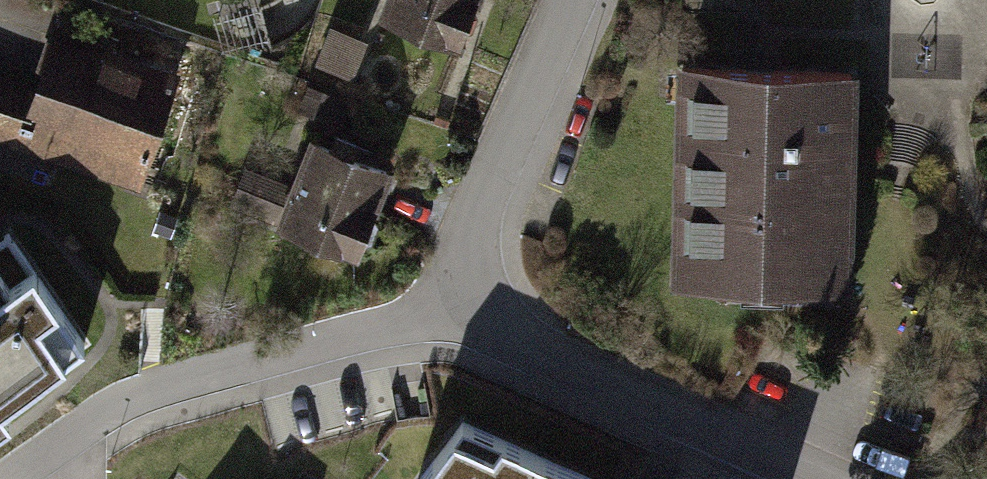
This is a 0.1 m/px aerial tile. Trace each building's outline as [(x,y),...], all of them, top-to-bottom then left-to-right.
[(380,20),(462,54),(485,0),(389,0),(380,20)] [(343,34),(332,67),(360,77),(371,44),(343,34)] [(0,76),(0,131),(50,144),(43,169),(142,194),(171,82),(45,50),(36,85),(0,76)] [(841,81),(662,82),(662,295),(842,294),(841,81)] [(310,145),(276,233),(360,266),(395,178),(310,145)] [(0,240),(0,402),(84,341),(9,234),(0,240)] [(464,405),(417,469),(431,478),(632,478),(464,405)]
